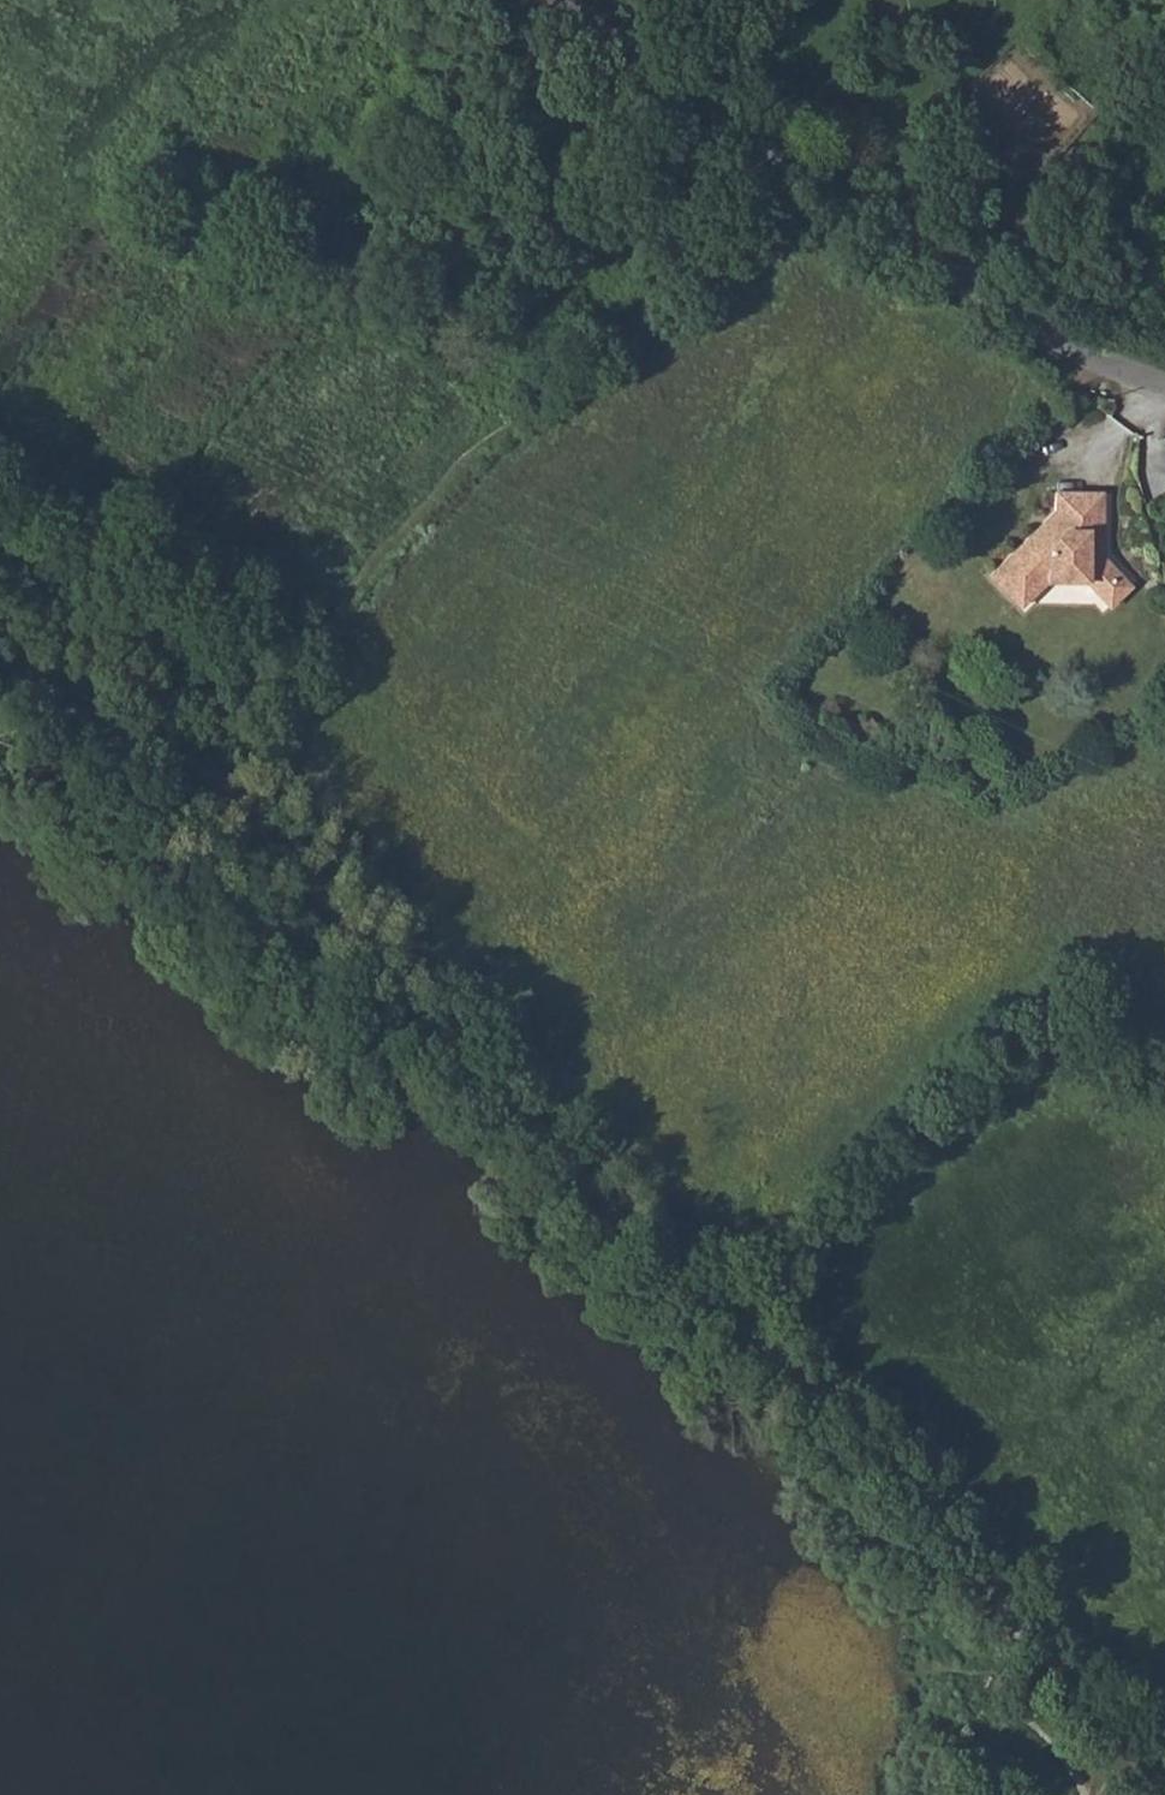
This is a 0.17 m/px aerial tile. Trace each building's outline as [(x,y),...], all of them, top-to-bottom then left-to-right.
[(1026,523),(981,561),(1011,592),(1037,568),(1077,569),(1093,585),(1114,565),(1098,548),(1098,485),(1051,485),(1051,502),(1039,512),(1043,518),(1031,528),(1026,523)] [(1039,512),(1026,523),(1031,528),(1043,518),(1039,512)] [(1114,565),(1093,585),(1107,599),(1128,579),(1114,565)]
